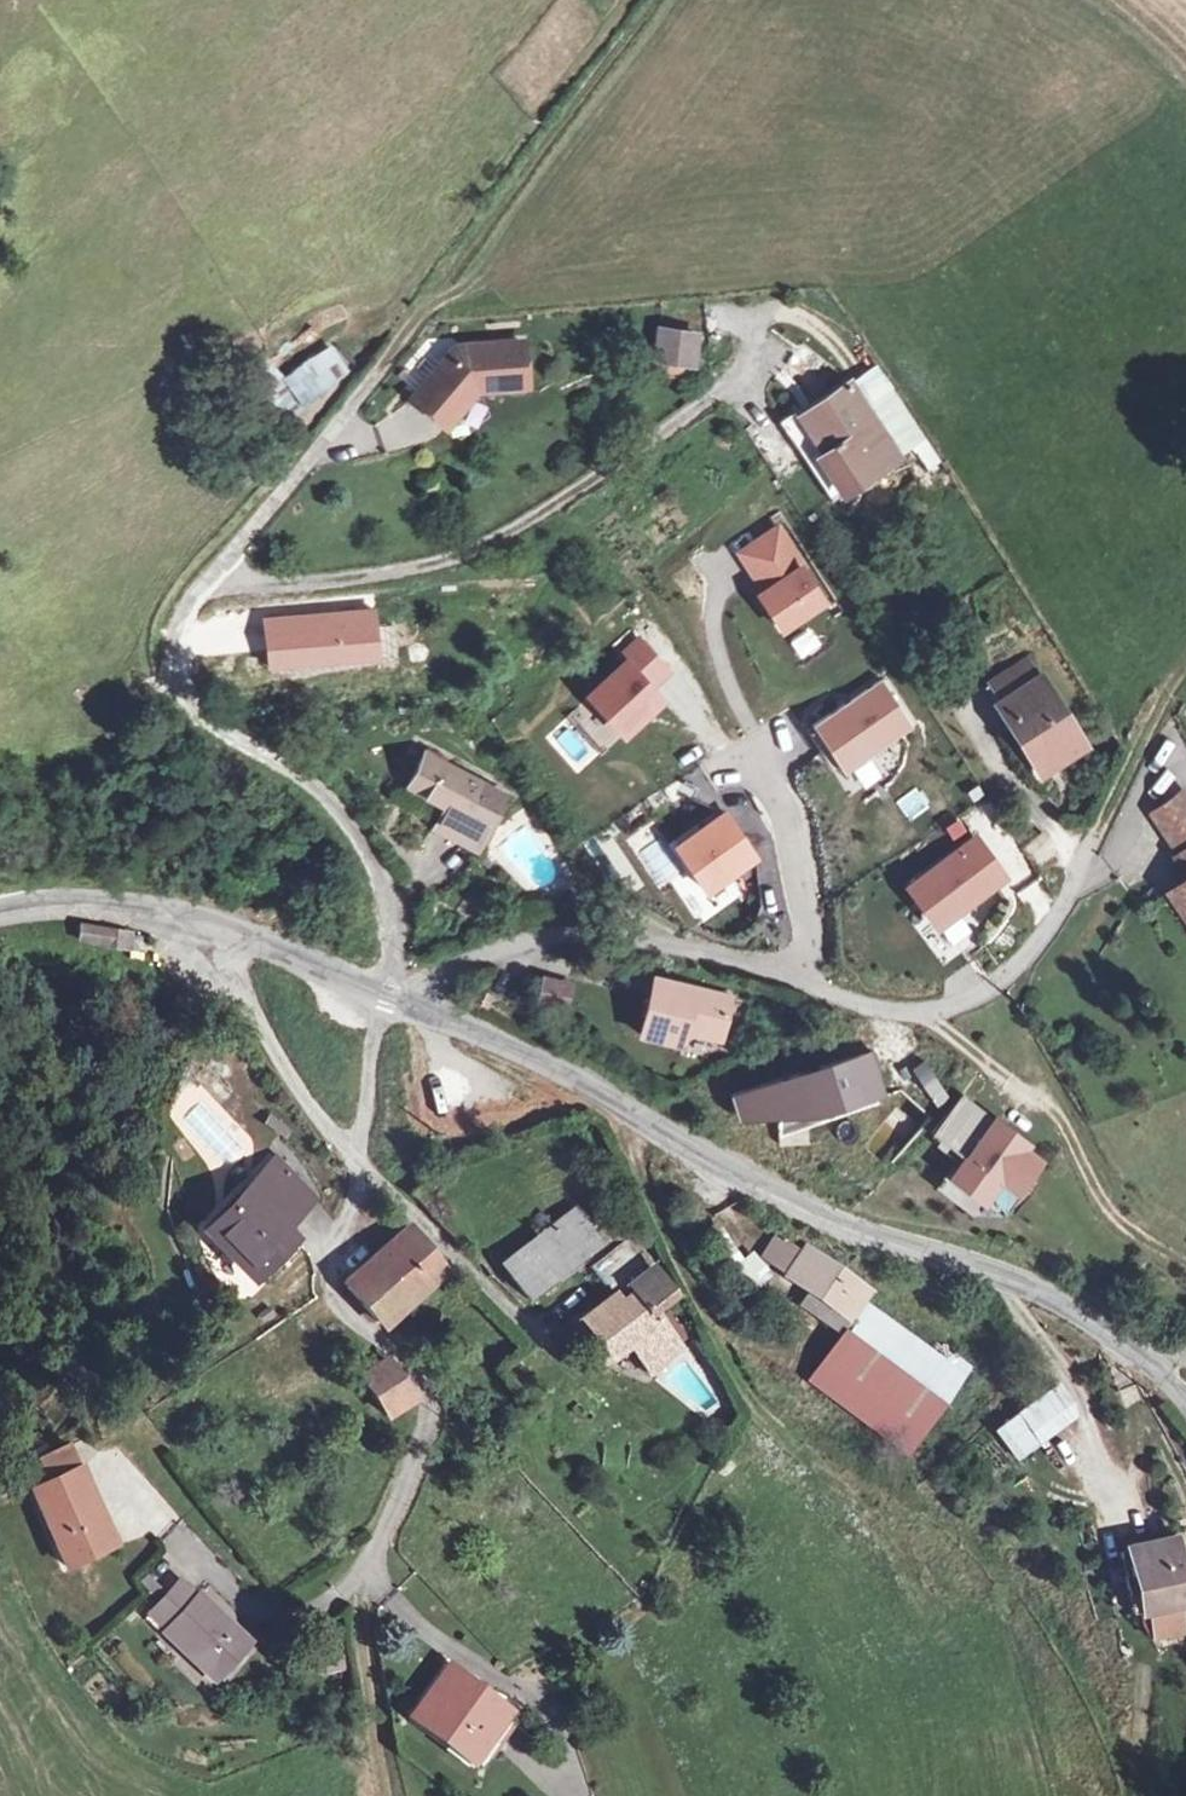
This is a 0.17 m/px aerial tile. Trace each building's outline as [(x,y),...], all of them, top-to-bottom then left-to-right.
[(692,363),(696,334),(660,329),(655,358),(692,363)] [(331,342),(284,377),(305,406),(352,371),(331,342)] [(526,391),(522,342),(456,347),(456,358),(446,358),(412,397),(444,424),(476,388),(511,385),(511,392),(526,391)] [(925,439),(876,365),(849,383),(897,457),(925,439)] [(897,457),(849,383),(811,408),(836,445),(819,457),(843,493),(897,457)] [(289,390),(275,403),(290,419),(305,406),(289,390)] [(843,493),(819,457),(836,445),(811,408),(808,402),(778,421),(831,501),(843,493)] [(777,528),(739,552),(764,591),(759,594),(781,629),(824,601),(777,528)] [(667,672),(639,640),(620,657),(625,663),(588,696),(623,735),(661,701),(649,688),(667,672)] [(1001,700),(1041,675),(1030,657),(990,682),(1001,700)] [(1085,746),(1041,675),(1001,700),(996,703),(1008,722),(1016,717),(1036,749),(1028,754),(1040,773),(1085,746)] [(889,680),(809,720),(836,772),(915,732),(889,680)] [(1036,749),(1016,717),(1008,722),(998,728),(1018,761),(1028,754),(1036,749)] [(475,849),(503,795),(423,753),(406,785),(444,805),(432,826),(475,849)] [(915,789),(897,801),(909,819),(927,807),(915,789)] [(1181,794),(1154,813),(1182,854),(1177,857),(1185,870),(1185,802),(1181,794)] [(725,814),(676,847),(706,891),(755,859),(725,814)] [(975,840),(910,887),(937,924),(992,884),(1001,877),(975,840)] [(1001,877),(992,884),(1003,899),(1013,892),(1001,877)] [(1176,889),(1185,904),(1185,881),(1176,889)] [(106,930),(79,925),(77,939),(104,943),(106,930)] [(130,934),(106,930),(104,943),(103,944),(127,948),(130,934)] [(570,1003),(572,978),(539,976),(537,1001),(570,1003)] [(729,1005),(655,981),(637,1036),(677,1049),(681,1034),(716,1045),(729,1005)] [(797,1072),(729,1094),(737,1118),(777,1117),(778,1144),(808,1143),(807,1116),(818,1115),(885,1094),(871,1050),(818,1066),(819,1072),(797,1072)] [(972,1108),(957,1097),(931,1132),(945,1143),(972,1108)] [(896,1106),(862,1143),(882,1161),(916,1123),(896,1106)] [(972,1108),(945,1143),(964,1158),(951,1176),(982,1201),(1000,1178),(1015,1191),(1039,1161),(1023,1148),(1027,1144),(1009,1130),(1006,1135),(972,1108)] [(256,1278),(295,1240),(285,1229),(315,1199),(276,1161),(207,1228),(256,1278)] [(527,1299),(597,1247),(581,1230),(589,1222),(576,1208),(568,1216),(567,1214),(499,1265),(527,1299)] [(414,1290),(442,1266),(410,1227),(343,1283),(377,1322),(402,1301),(409,1309),(422,1298),(414,1290)] [(868,1291),(805,1247),(799,1255),(775,1237),(761,1256),(809,1290),(849,1317),(860,1301),(868,1291)] [(659,1321),(651,1310),(672,1294),(628,1238),(590,1267),(613,1297),(582,1320),(605,1352),(624,1338),(648,1370),(679,1348),(676,1344),(687,1335),(670,1312),(659,1321)] [(752,1291),(772,1279),(756,1251),(735,1262),(752,1291)] [(849,1317),(809,1290),(799,1304),(844,1335),(854,1321),(849,1317)] [(905,1453),(962,1380),(860,1301),(849,1317),(854,1321),(844,1335),(809,1382),(905,1453)] [(416,1399),(384,1358),(358,1377),(386,1415),(416,1399)] [(1060,1384),(993,1429),(1015,1462),(1082,1417),(1060,1384)] [(47,1481),(77,1468),(67,1445),(36,1459),(47,1481)] [(104,1521),(79,1467),(77,1468),(47,1481),(30,1489),(65,1567),(87,1556),(77,1533),(104,1521)] [(87,1556),(115,1544),(104,1521),(77,1533),(87,1556)] [(1177,1540),(1125,1550),(1130,1576),(1136,1575),(1144,1612),(1139,1613),(1142,1626),(1150,1637),(1182,1631),(1177,1606),(1185,1604),(1185,1587),(1177,1540)] [(156,1588),(144,1576),(139,1582),(151,1594),(156,1588)] [(250,1643),(198,1593),(196,1595),(180,1580),(147,1614),(163,1629),(161,1631),(213,1681),(250,1643)] [(489,1733),(505,1711),(447,1666),(410,1715),(468,1760),(477,1748),(486,1756),(498,1740),(489,1733)]
